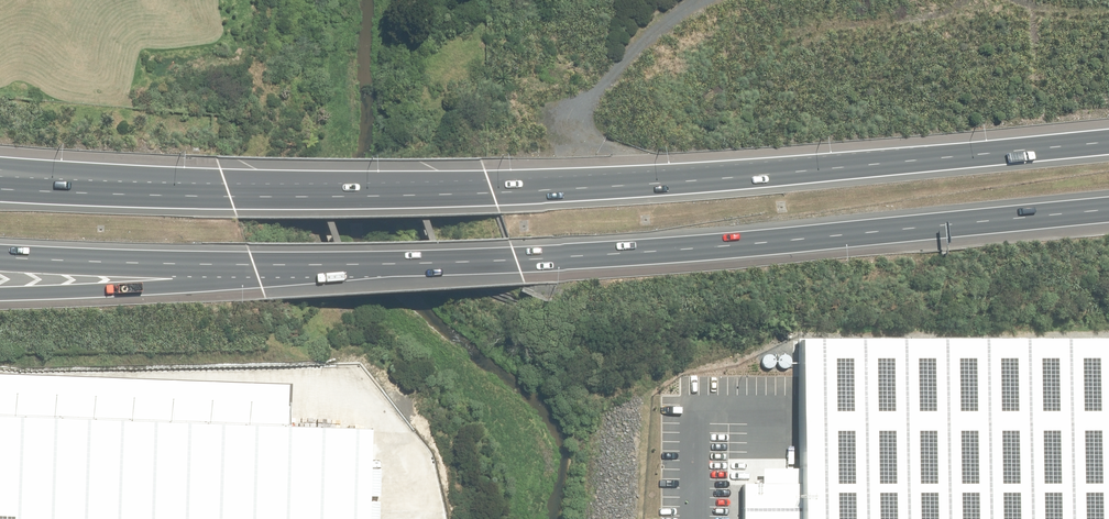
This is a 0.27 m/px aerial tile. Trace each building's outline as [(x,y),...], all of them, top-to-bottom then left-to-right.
[(781,336),(781,480),(748,480),(748,518),(1108,518),(1108,335),(781,336)] [(365,435),(278,429),(275,394),(0,381),(0,518),(364,518),(365,435)]
